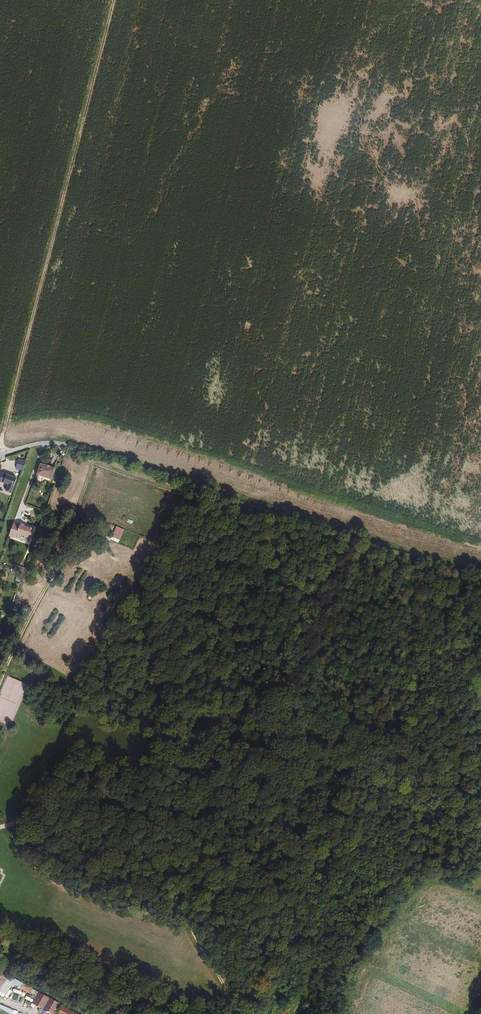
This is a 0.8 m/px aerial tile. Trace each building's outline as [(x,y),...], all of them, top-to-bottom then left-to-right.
[(23,470),(25,462),(18,459),(16,467),(23,470)] [(47,466),(42,464),(38,475),(53,480),(57,469),(52,468),(52,467),(47,465),(47,466)] [(0,471),(0,481),(7,483),(4,490),(10,492),(15,477),(0,471)] [(19,525),(13,523),(8,536),(14,538),(19,525)] [(26,542),(31,528),(28,526),(27,527),(24,526),(25,525),(20,524),(19,525),(14,538),(26,542)] [(125,529),(116,526),(110,540),(119,543),(125,529)] [(34,529),(31,528),(26,542),(29,543),(34,529)] [(25,567),(16,564),(14,569),(23,572),(25,567)] [(6,976),(0,986),(0,993),(5,996),(11,986),(19,990),(22,985),(6,976)] [(32,990),(22,985),(19,990),(29,995),(32,990)] [(32,1005),(44,1011),(50,999),(38,993),(33,1003),(32,1005)] [(63,1006),(50,999),(44,1011),(49,1013),(58,1013),(63,1006)] [(33,1003),(26,1000),(23,1006),(30,1010),(32,1005),(33,1003)] [(0,1003),(0,1008),(12,1013),(17,1013),(18,1012),(14,1010),(0,1003)]
